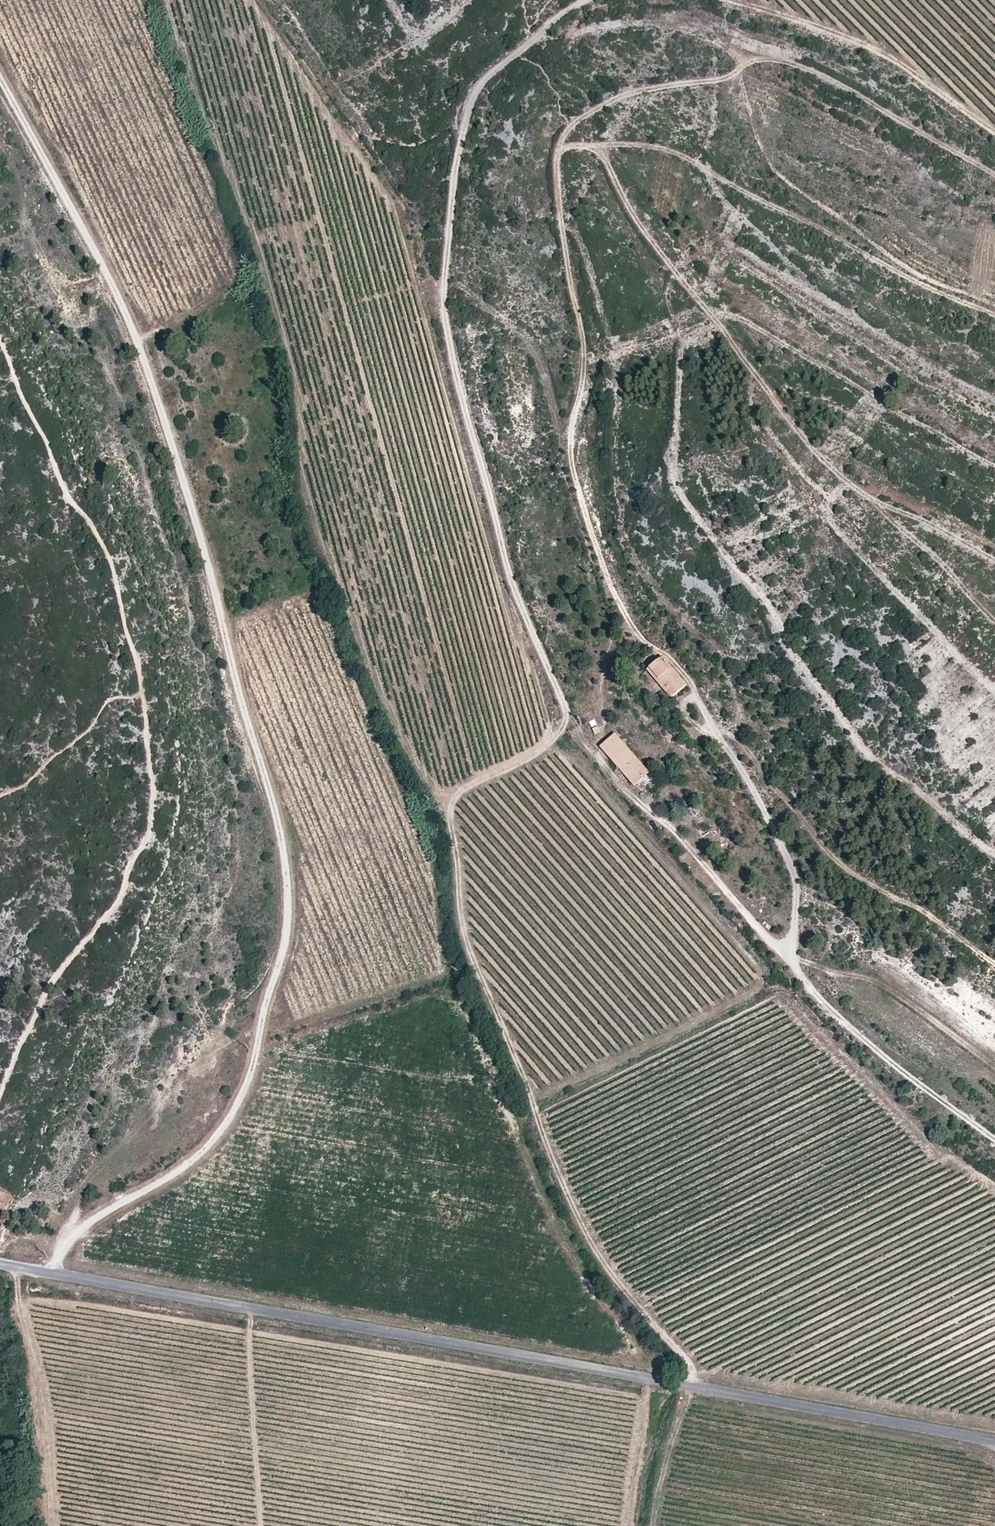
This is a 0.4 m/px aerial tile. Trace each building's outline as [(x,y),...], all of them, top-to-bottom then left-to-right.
[(646,668),(671,696),(687,683),(663,655),(646,668)] [(594,732),(599,729),(597,724),(591,727),(594,732)] [(604,753),(618,768),(631,785),(647,771),(637,760),(614,733),(598,746),(604,753)]
